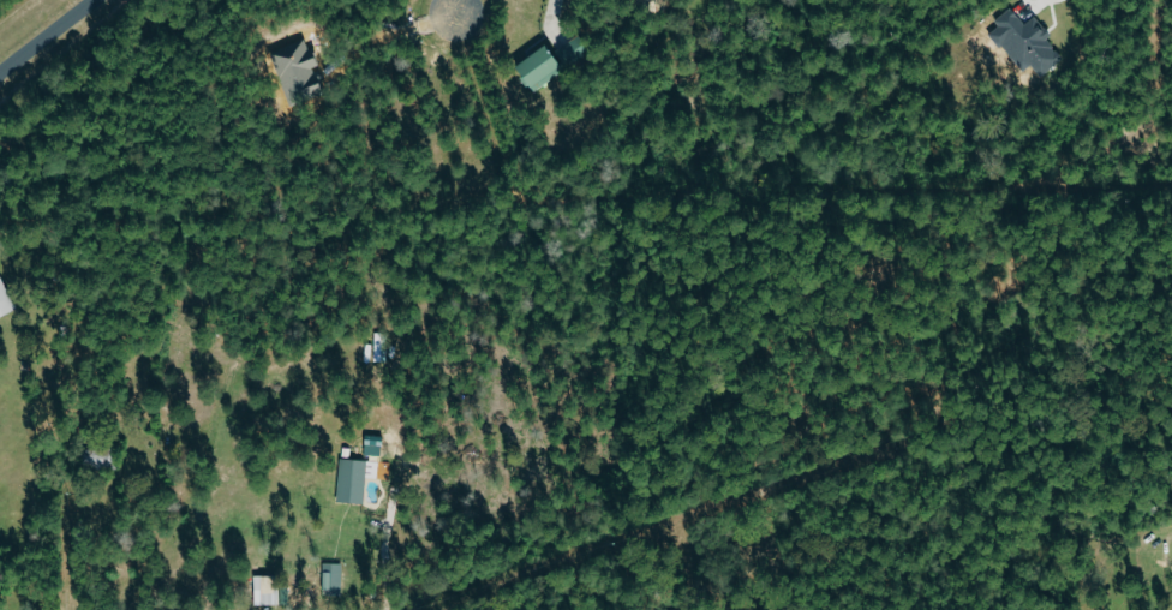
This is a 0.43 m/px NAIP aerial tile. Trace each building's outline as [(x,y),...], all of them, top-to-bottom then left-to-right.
[(1022,74),(1032,66),(1040,77),(1063,60),(1048,39),(1051,37),(1036,17),(1024,25),(1012,8),(994,21),(999,27),(992,33),(1022,74)] [(585,56),(581,40),(563,44),(566,60),(585,56)] [(532,92),(563,73),(546,47),(516,67),(532,92)] [(15,310),(0,277),(0,317),(15,310)] [(337,502),(365,503),(366,477),(375,478),(376,461),(339,459),(337,502)] [(342,563),(324,563),(323,594),(341,595),(342,563)] [(253,609),(273,609),(271,578),(245,578),(246,593),(253,593),(253,609)]
